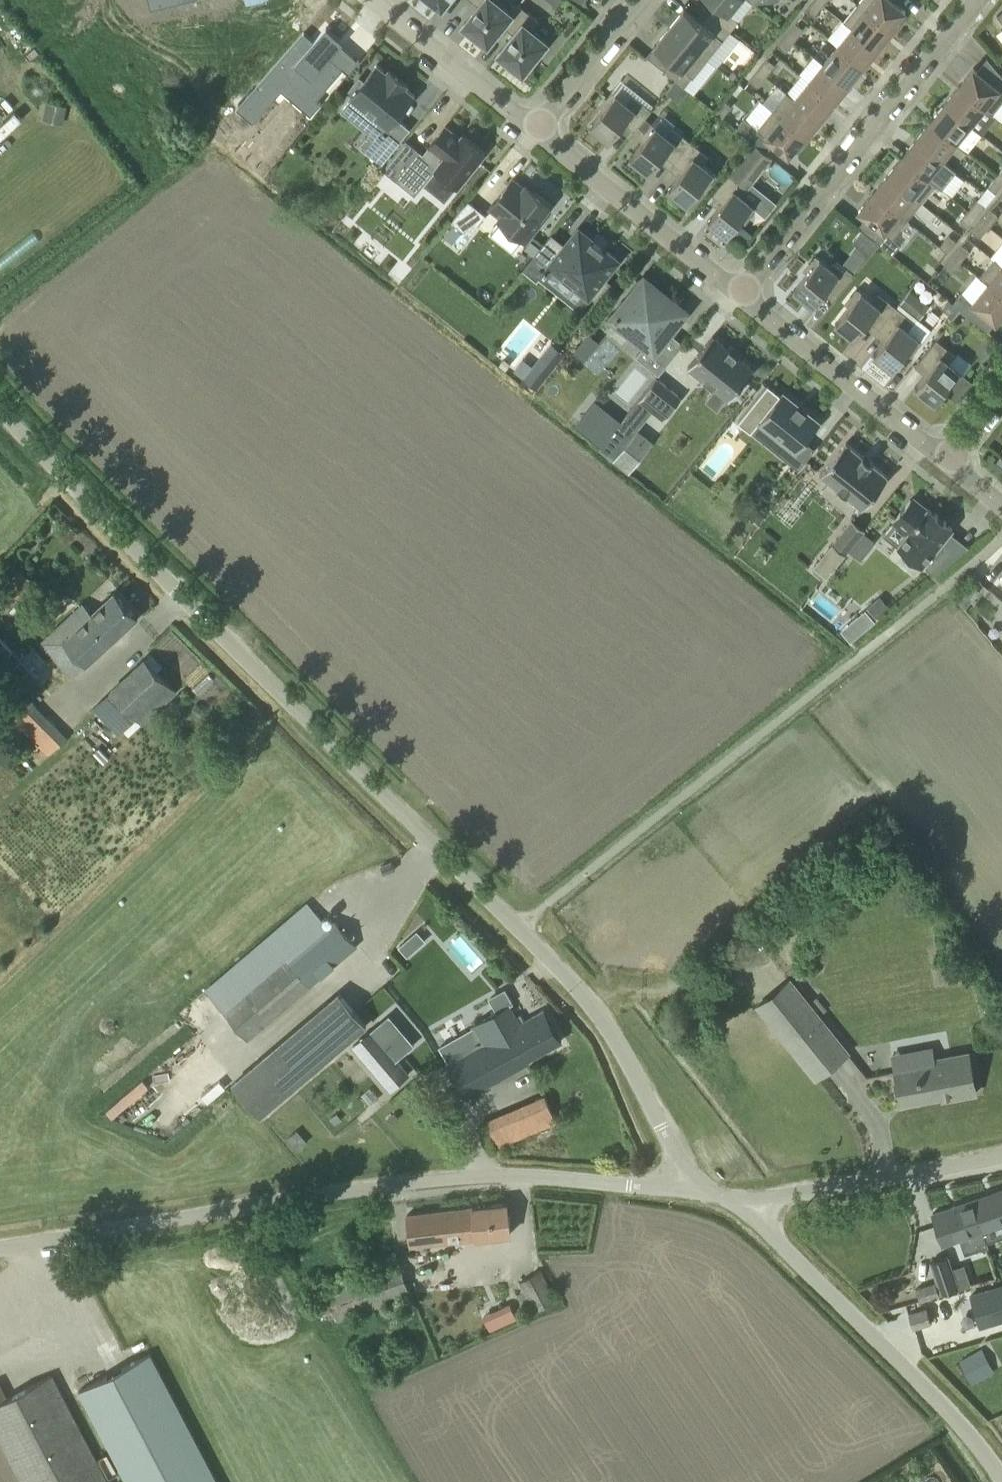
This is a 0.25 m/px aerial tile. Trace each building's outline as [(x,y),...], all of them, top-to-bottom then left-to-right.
[(441,8),(447,0),(430,0),(441,8)] [(462,26),(478,39),(480,37),(488,43),(503,24),(512,13),(511,12),(499,3),(501,0),(472,0),(479,5),(477,7),(475,13),(473,12),(462,26)] [(738,21),(729,14),(740,0),(712,0),(718,5),(710,14),(731,31),(738,21)] [(823,4),(818,0),(814,0),(807,9),(814,16),(823,4)] [(858,3),(892,31),(901,20),(899,18),(906,10),(896,2),(897,0),(861,0),(858,3)] [(514,34),(513,36),(510,41),(509,41),(498,54),(513,67),(515,65),(523,72),(534,58),(536,59),(546,46),(545,45),(547,42),(535,32),(540,20),(518,3),(511,12),(512,13),(503,24),(514,34)] [(878,48),(892,31),(858,3),(844,21),(852,27),(878,48)] [(684,8),(669,27),(708,59),(731,31),(710,14),(703,24),(685,9),(686,9),(684,8)] [(787,34),(795,40),(804,29),(796,23),(787,34)] [(708,59),(669,27),(654,46),(655,47),(673,61),(665,70),(686,87),(708,59)] [(852,27),(838,45),(864,66),(878,48),(852,27)] [(301,37),(239,107),(253,119),(270,99),(268,97),(287,76),(316,102),(344,69),(328,55),(338,43),(323,31),(312,45),(301,37)] [(787,34),(778,45),(786,51),(795,40),(787,34)] [(849,84),(864,66),(838,45),(823,63),(849,84)] [(759,69),(766,76),(775,64),(768,58),(759,69)] [(835,102),(849,84),(823,63),(809,81),(835,102)] [(380,120),(359,145),(382,163),(411,128),(397,117),(414,94),(405,87),(407,84),(401,79),(400,80),(394,75),(395,74),(389,69),(386,72),(377,64),(364,81),(360,77),(350,89),(354,92),(351,97),(380,120)] [(974,67),(959,85),(985,106),(984,107),(993,114),(1001,102),(1001,75),(1000,73),(992,82),(974,67)] [(759,69),(750,80),(757,87),(766,76),(759,69)] [(821,119),(835,102),(809,81),(795,98),(821,119)] [(677,82),(668,93),(679,101),(682,97),(687,90),(677,82)] [(959,85),(945,103),(971,124),(984,107),(985,106),(959,85)] [(630,137),(652,109),(633,94),(626,102),(612,91),(605,99),(601,105),(605,108),(591,125),(591,124),(590,125),(610,141),(610,140),(624,122),(633,129),(628,135),(630,137)] [(821,119),(795,98),(787,92),(772,110),(807,137),(821,119)] [(760,99),(746,117),(759,126),(772,107),(760,99)] [(724,100),(715,111),(723,117),(732,106),(724,100)] [(46,102),(43,120),(64,124),(67,106),(46,102)] [(971,124),(945,103),(930,121),(956,142),(956,143),(968,152),(983,133),(971,124)] [(798,148),(807,137),(772,110),(758,128),(745,118),(737,128),(754,142),(766,152),(767,151),(765,150),(772,141),(789,155),(796,146),(798,148)] [(11,125),(0,111),(0,133),(11,125)] [(942,159),(956,143),(956,142),(930,121),(916,139),(942,160),(942,159)] [(674,162),(691,141),(673,126),(666,134),(652,123),(645,131),(641,137),(644,140),(631,157),(630,156),(630,158),(649,173),(650,172),(664,155),(674,162)] [(460,137),(446,125),(429,146),(444,157),(435,169),(458,187),(486,152),(463,134),(460,137)] [(916,139),(902,157),(936,184),(940,188),(955,170),(942,159),(942,160),(916,139)] [(406,140),(383,169),(396,179),(420,150),(406,140)] [(691,141),(674,162),(683,170),(669,188),(669,187),(668,188),(688,204),(689,203),(688,203),(702,186),(705,189),(710,183),(717,175),(703,163),(709,155),(691,141)] [(754,142),(730,172),(708,200),(710,201),(714,195),(723,202),(709,220),(709,219),(708,220),(728,236),(728,235),(742,218),(745,221),(750,215),(750,216),(757,207),(742,195),(773,158),(766,152),(754,142)] [(921,202),(936,184),(902,157),(887,174),(921,202)] [(887,174),(873,192),(907,220),(921,202),(887,174)] [(1001,184),(1001,179),(998,175),(988,186),(995,192),(1001,184)] [(527,185),(524,188),(512,179),(490,207),(501,216),(499,219),(525,241),(541,221),(539,219),(551,205),(527,185)] [(893,237),(907,220),(873,192),(858,210),(883,231),(876,239),(876,238),(875,239),(893,254),(901,244),(893,237)] [(486,214),(468,200),(452,221),(469,235),(486,214)] [(968,210),(976,216),(984,205),(977,200),(968,210)] [(990,209),(982,219),(990,226),(998,215),(990,209)] [(960,221),(967,227),(976,216),(968,210),(960,221)] [(982,219),(973,230),(981,237),(990,226),(982,219)] [(552,233),(535,254),(564,276),(566,274),(576,282),(574,285),(589,297),(591,294),(595,297),(608,281),(609,281),(609,280),(605,277),(619,260),(604,247),(603,249),(592,241),(594,239),(579,227),(565,244),(552,233)] [(940,246),(947,252),(957,241),(949,234),(940,246)] [(953,255),(961,262),(970,251),(962,244),(953,255)] [(814,306),(814,305),(814,304),(828,287),(837,294),(832,299),(834,301),(856,274),(837,259),(830,266),(816,255),(809,263),(809,264),(805,269),(809,272),(795,289),(795,288),(794,290),(814,306)] [(961,262),(953,255),(944,266),(952,273),(961,262)] [(987,284),(1001,296),(1001,266),(1001,265),(994,259),(980,276),(988,283),(987,284)] [(636,356),(659,374),(684,343),(669,331),(684,312),(645,280),(605,330),(606,331),(611,325),(628,339),(623,345),(624,346),(635,333),(646,343),(636,356)] [(970,299),(962,293),(954,303),(973,318),(980,309),(996,322),(1001,315),(1001,296),(987,284),(973,302),(970,299)] [(870,320),(879,328),(896,306),(878,292),(872,300),(858,288),(851,297),(846,302),(850,305),(836,322),(835,323),(855,339),(856,338),(870,320)] [(900,304),(915,316),(926,302),(911,290),(900,304)] [(874,353),(873,354),(893,370),(894,369),(894,368),(907,351),(911,354),(915,349),(922,340),(908,329),(914,321),(896,306),(879,328),(889,335),(874,353)] [(588,331),(573,350),(584,360),(599,341),(588,331)] [(688,366),(715,388),(729,399),(732,395),(735,397),(746,384),(743,382),(754,368),(713,335),(688,366)] [(935,402),(944,390),(957,400),(972,381),(950,362),(956,354),(937,339),(915,366),(917,368),(921,362),(930,369),(916,386),(915,386),(915,387),(935,403),(935,402)] [(551,342),(523,377),(537,388),(565,353),(551,342)] [(681,397),(657,377),(639,399),(664,419),(681,397)] [(805,440),(820,422),(783,391),(759,421),(784,441),(776,451),(799,469),(815,448),(805,440)] [(590,406),(575,424),(602,445),(616,427),(590,406)] [(871,462),(870,461),(863,456),(864,456),(863,455),(862,455),(846,442),(821,473),(863,507),(888,476),(872,463),(872,462),(871,461),(871,462)] [(933,575),(959,554),(942,541),(953,528),(946,522),(947,521),(936,512),(935,514),(928,508),(925,511),(910,499),(896,517),(897,518),(884,534),(922,565),(924,564),(933,575)] [(865,529),(853,520),(852,519),(832,544),(845,554),(865,529)] [(19,599),(34,580),(20,569),(6,588),(19,599)] [(973,584),(957,596),(966,608),(981,590),(973,584)] [(115,592),(92,612),(83,603),(41,642),(73,677),(87,665),(138,617),(115,592)] [(879,595),(867,607),(875,617),(888,606),(879,595)] [(21,696),(39,678),(0,636),(0,673),(21,696)] [(146,658),(110,691),(89,711),(94,717),(97,714),(117,735),(121,732),(129,740),(144,726),(142,723),(177,690),(158,671),(163,667),(151,654),(146,658)] [(28,698),(9,716),(22,728),(40,710),(28,698)] [(328,926),(317,912),(308,902),(206,991),(247,1039),(357,945),(335,920),(328,926)] [(790,979),(757,1005),(816,1078),(849,1052),(790,979)] [(311,1000),(333,989),(328,980),(306,990),(311,1000)] [(259,1115),(290,1089),(362,1027),(336,995),(233,1084),(259,1115)] [(528,1063),(526,1059),(561,1040),(544,1010),(524,1021),(520,1015),(517,1017),(509,1004),(472,1025),(483,1044),(447,1064),(466,1098),(528,1063)] [(371,1030),(353,1045),(390,1089),(409,1073),(371,1030)] [(896,1070),(896,1071),(902,1103),(952,1092),(953,1096),(976,1092),(969,1052),(935,1058),(936,1062),(896,1070)] [(546,1093),(486,1117),(497,1145),(557,1122),(546,1093)] [(972,1200),(982,1230),(1001,1223),(1001,1189),(972,1200)] [(982,1230),(972,1200),(933,1213),(943,1243),(960,1238),(965,1253),(987,1245),(982,1230)] [(510,1233),(507,1202),(407,1214),(412,1249),(429,1247),(428,1243),(510,1233)] [(964,1264),(952,1268),(948,1255),(930,1262),(941,1294),(959,1288),(971,1284),(964,1264)] [(400,1295),(409,1291),(399,1262),(321,1291),(332,1321),(389,1299),(395,1316),(406,1312),(400,1295)] [(519,1282),(525,1291),(517,1295),(527,1314),(556,1298),(541,1270),(519,1282)] [(935,1282),(916,1289),(920,1300),(939,1293),(935,1282)] [(993,1323),(1001,1320),(1001,1287),(985,1292),(993,1323)] [(509,1302),(498,1308),(505,1323),(517,1318),(509,1302)] [(930,1322),(927,1308),(909,1313),(912,1327),(930,1322)] [(972,1383),(994,1371),(981,1348),(960,1360),(972,1383)] [(151,1353),(79,1390),(127,1481),(219,1481),(151,1353)] [(60,1392),(51,1375),(6,1398),(0,1386),(0,1437),(24,1481),(107,1481),(60,1392)]
